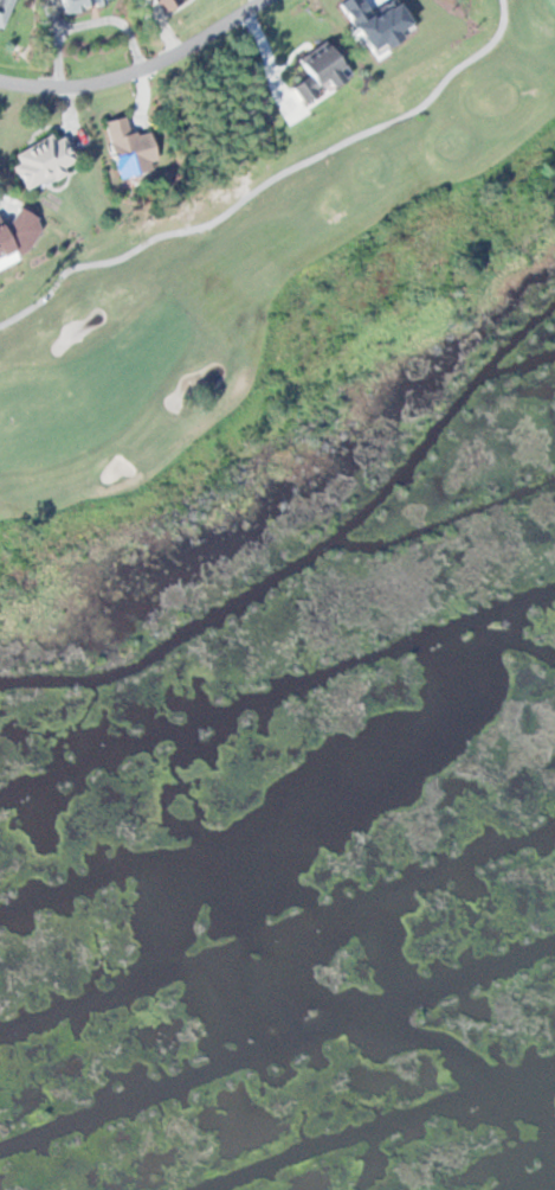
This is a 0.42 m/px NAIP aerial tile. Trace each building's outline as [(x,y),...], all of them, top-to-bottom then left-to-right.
[(8,29),(16,0),(0,0),(0,26),(8,29)] [(112,0),(67,0),(68,9),(112,3),(112,0)] [(293,84),(306,103),(350,74),(330,42),(301,61),(309,74),(293,84)] [(150,129),(131,133),(127,115),(106,119),(119,176),(159,167),(150,129)] [(28,189),(65,169),(64,165),(76,159),(61,130),(11,157),(28,189)] [(26,252),(42,228),(36,216),(20,206),(12,219),(5,223),(0,220),(0,266),(26,252)]
